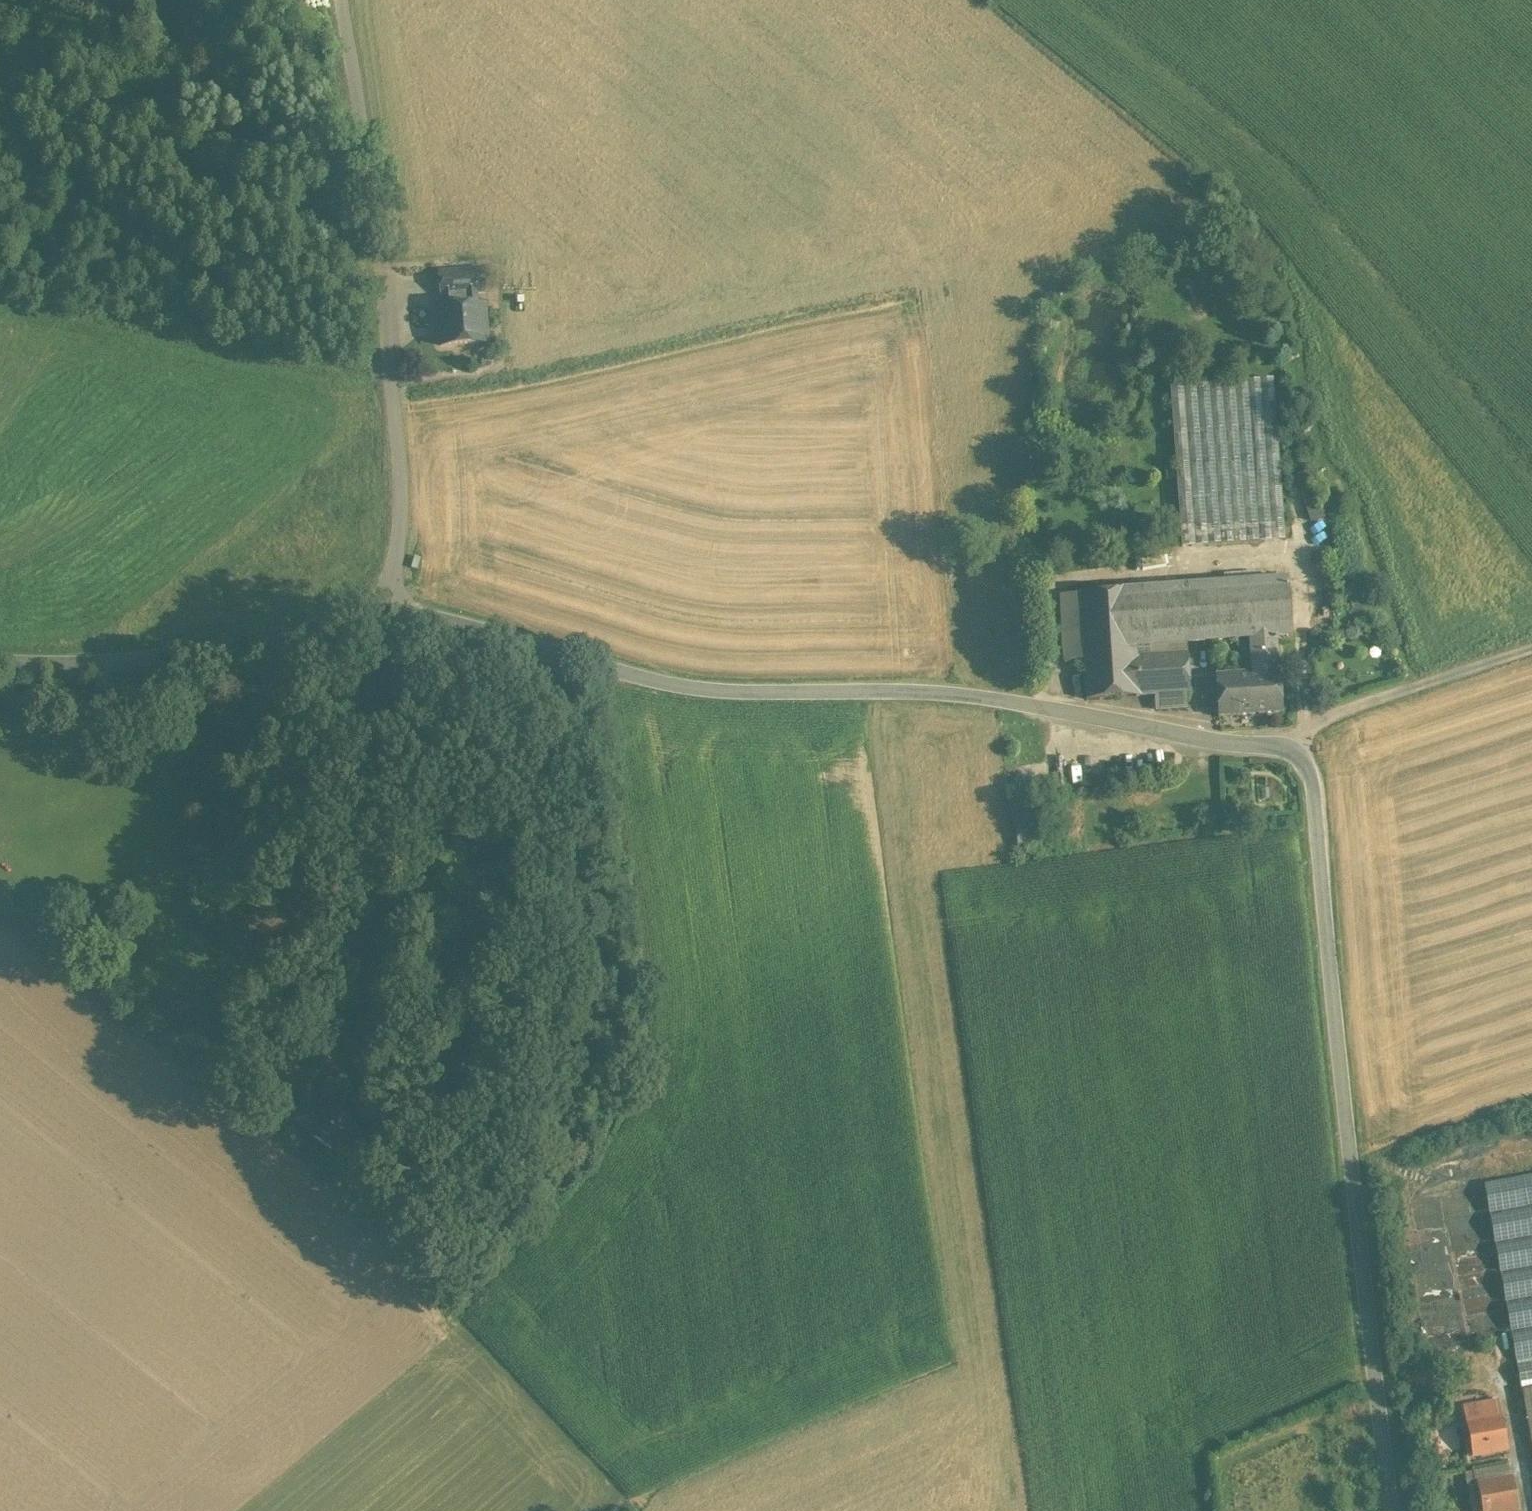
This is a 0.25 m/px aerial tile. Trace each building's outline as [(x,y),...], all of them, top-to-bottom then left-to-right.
[(481,271),(440,274),(442,294),(475,292),(483,291),(481,271)] [(475,292),(444,294),(445,310),(437,310),(440,346),(486,343),(484,307),(476,307),(475,292)] [(1273,379),(1170,387),(1182,547),(1285,540),(1283,509),(1273,379)] [(1266,580),(1128,594),(1132,634),(1212,626),(1217,677),(1275,671),(1266,580)] [(1128,594),(1076,599),(1082,661),(1086,700),(1138,695),(1134,658),(1132,634),(1128,594)] [(1076,599),(1056,601),(1062,663),(1082,661),(1076,599)] [(1189,653),(1134,658),(1138,695),(1154,694),(1185,691),(1189,690),(1185,655),(1189,655),(1189,653)] [(1217,677),(1214,677),(1218,717),(1281,711),(1277,671),(1275,671),(1217,677)] [(1185,691),(1154,694),(1155,708),(1187,705),(1185,691)] [(1484,1185),(1521,1391),(1531,1389),(1531,1176),(1484,1185)] [(1521,1391),(1531,1452),(1531,1389),(1521,1391)] [(1497,1402),(1470,1407),(1473,1423),(1479,1455),(1505,1450),(1499,1419),(1500,1418),(1497,1402)] [(1484,1485),(1489,1510),(1516,1510),(1510,1480),(1484,1485)]
